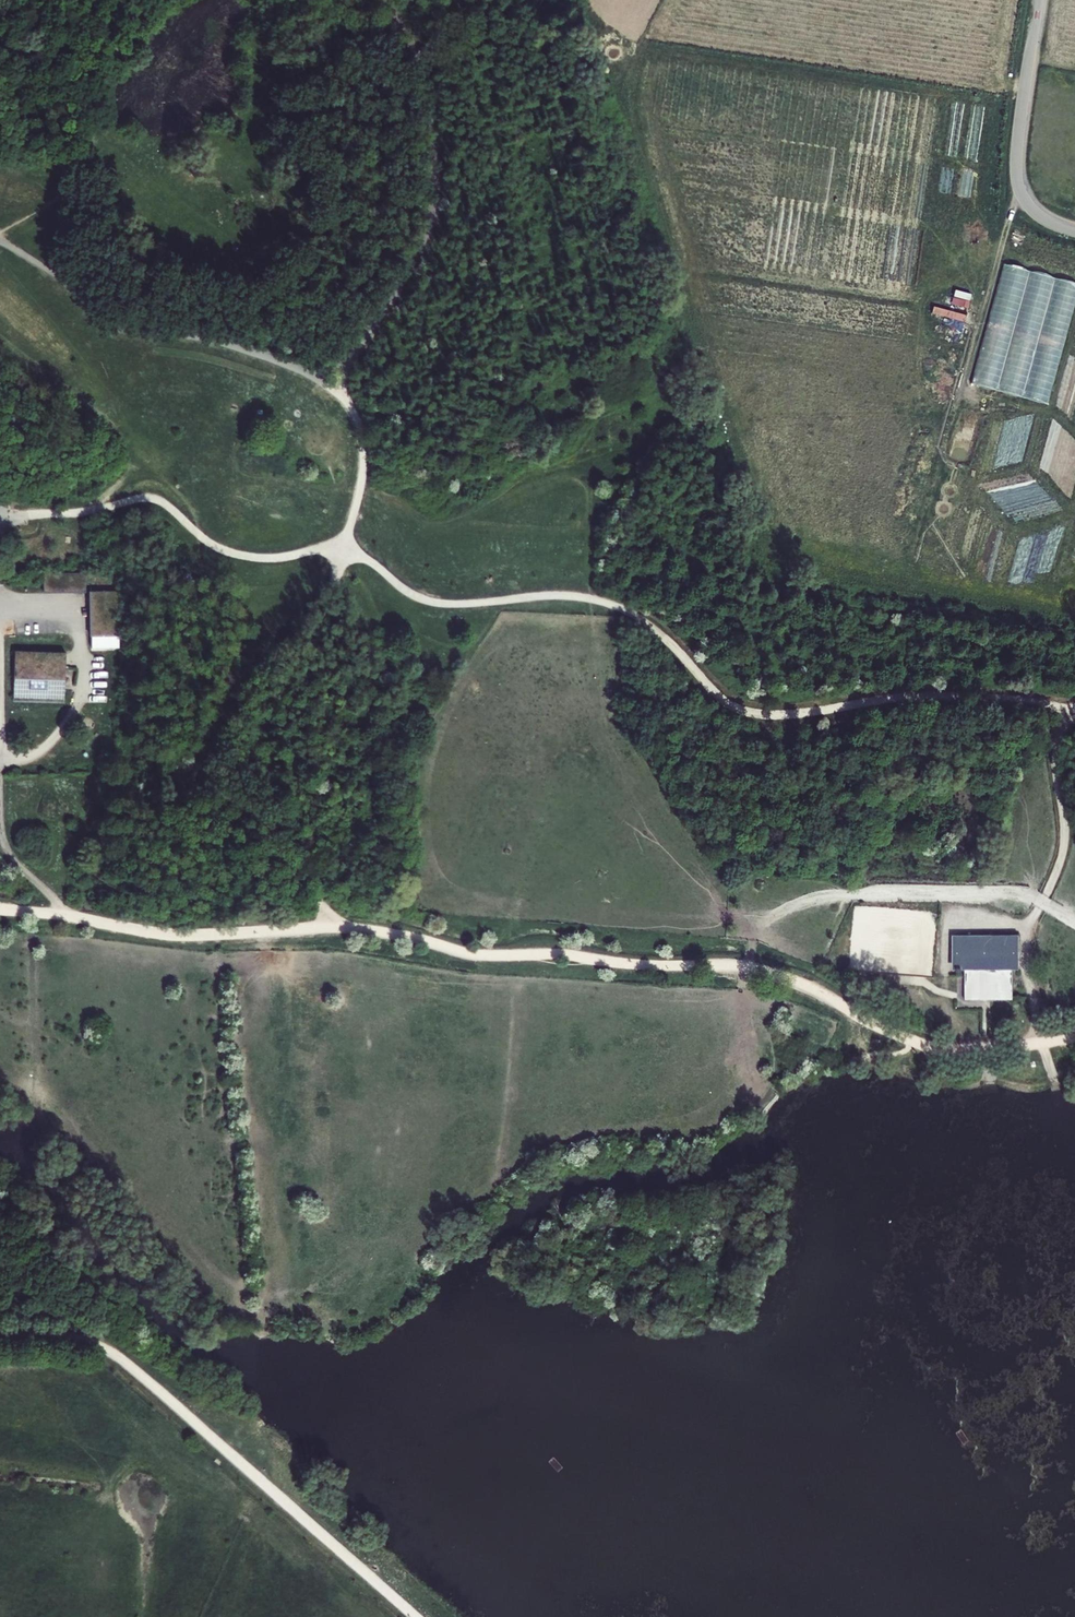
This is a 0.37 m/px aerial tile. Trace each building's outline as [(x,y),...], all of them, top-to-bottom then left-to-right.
[(66,652),(15,651),(15,700),(65,700),(66,652)] [(1019,937),(953,937),(953,972),(965,972),(1011,972),(1019,972),(1019,937)] [(1011,972),(965,972),(965,1000),(1011,1000),(1011,972)]
